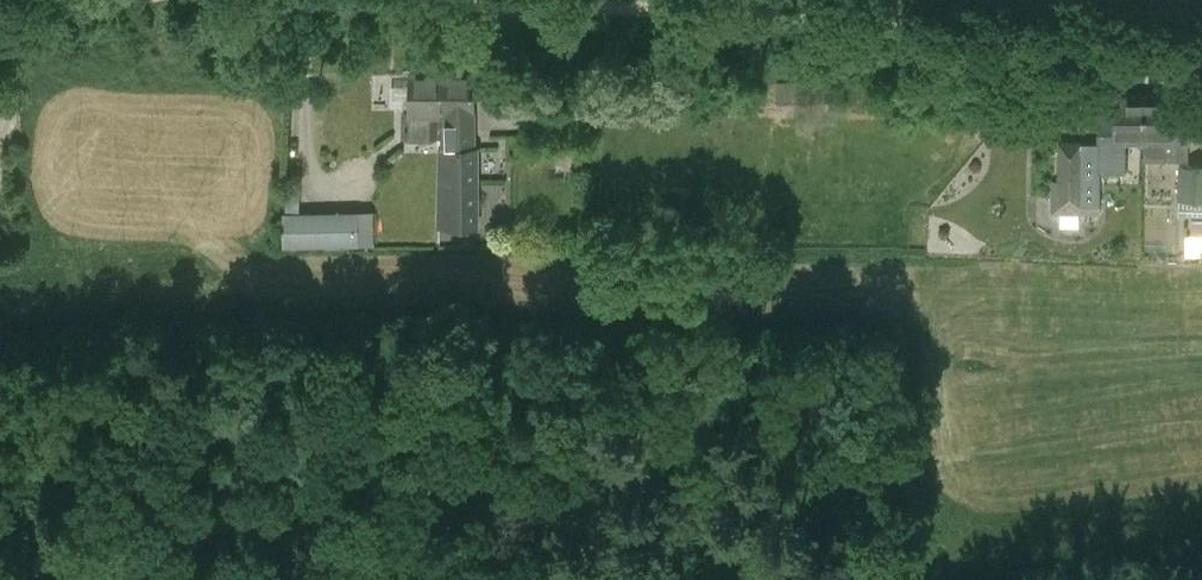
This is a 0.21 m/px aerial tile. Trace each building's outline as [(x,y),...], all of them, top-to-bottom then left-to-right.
[(479,148),(475,148),(474,74),(441,75),(442,112),(449,112),(449,128),(441,128),(441,149),(439,149),(439,227),(480,226),(479,148)] [(411,137),(435,137),(436,137),(436,115),(442,115),(442,112),(441,75),(409,75),(410,114),(411,113),(411,137)] [(1100,215),(1100,172),(1125,173),(1126,144),(1143,144),(1144,96),(1114,96),(1114,118),(1097,118),(1097,143),(1083,143),(1083,142),(1059,143),(1059,181),(1050,180),(1050,214),(1100,215)] [(1143,160),(1163,160),(1188,160),(1188,145),(1190,145),(1190,121),(1174,121),(1174,97),(1144,96),(1143,144),(1143,160)] [(1185,162),(1185,165),(1180,165),(1179,215),(1190,215),(1190,223),(1201,224),(1201,163),(1185,162)] [(359,245),(359,210),(300,211),(301,173),(288,173),(286,212),(283,212),(283,246),(359,245)] [(1186,236),(1186,247),(1201,247),(1201,235),(1186,236)]
